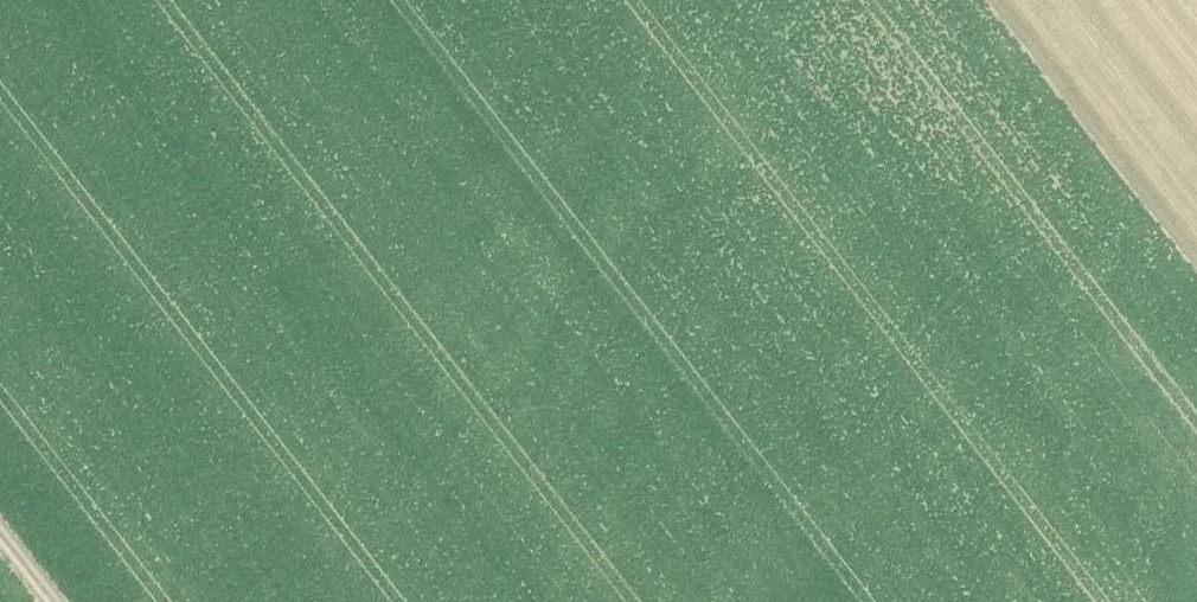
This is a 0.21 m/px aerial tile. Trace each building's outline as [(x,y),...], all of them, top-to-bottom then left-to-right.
[(1065,306),(1076,290),(1064,282),(1053,298),(1065,306)]
